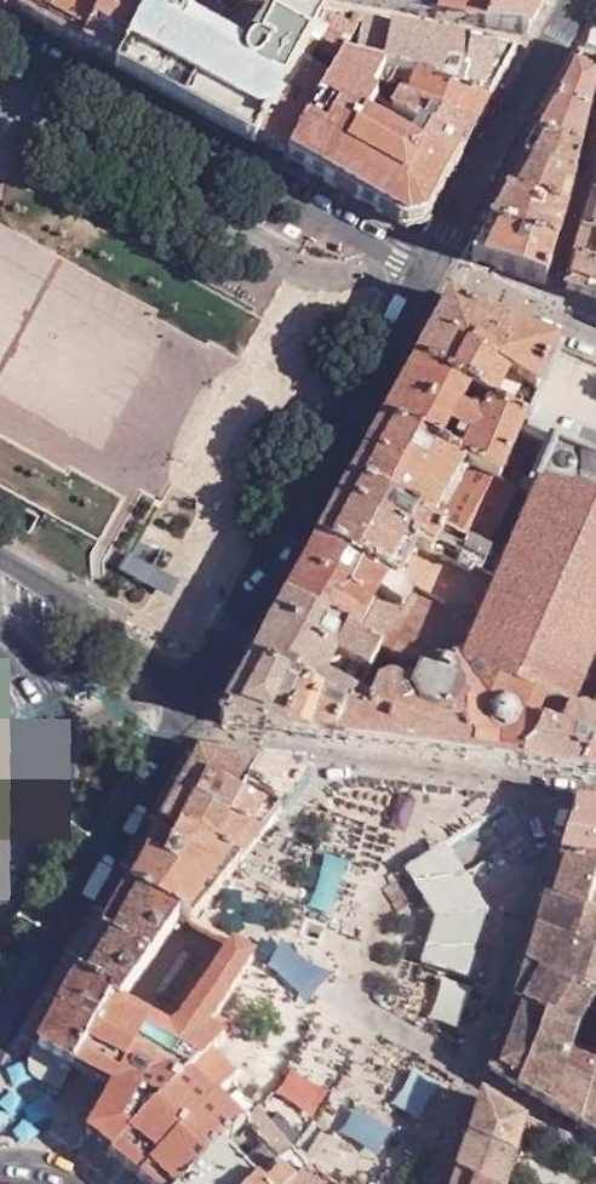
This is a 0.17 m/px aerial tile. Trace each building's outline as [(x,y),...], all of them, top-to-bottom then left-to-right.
[(10,7),(83,47),(106,0),(12,0),(10,7)] [(120,68),(155,0),(106,0),(83,47),(120,68)] [(257,143),(323,20),(213,0),(155,0),(120,68),(257,143)] [(420,16),(439,20),(445,0),(327,0),(420,16)] [(439,20),(484,29),(495,0),(445,0),(439,20)] [(484,29),(526,36),(542,8),(505,0),(495,0),(484,29)] [(257,143),(288,161),(334,75),(360,26),(323,20),(257,143)] [(360,26),(334,75),(378,82),(489,101),(515,54),(360,26)] [(579,153),(595,89),(595,68),(579,62),(537,139),(579,153)] [(288,161),(406,227),(424,222),(460,156),(362,112),(370,97),(378,82),(334,75),(288,161)] [(370,97),(474,130),(489,101),(378,82),(370,97)] [(362,112),(460,156),(474,130),(370,97),(362,112)] [(573,179),(579,153),(537,139),(523,163),(573,179)] [(564,213),(573,179),(523,163),(506,194),(564,213)] [(555,247),(564,213),(506,194),(489,224),(555,247)] [(592,195),(583,231),(595,235),(595,196),(592,195)] [(545,282),(555,247),(489,224),(472,256),(545,282)] [(583,231),(575,261),(595,268),(595,235),(583,231)] [(575,261),(565,288),(595,299),(595,268),(575,261)] [(532,404),(558,345),(515,326),(448,298),(415,360),(515,415),(524,399),(532,404)] [(515,415),(415,360),(382,420),(465,461),(470,463),(499,479),(519,434),(525,421),(515,415)] [(465,461),(382,420),(350,477),(482,551),(516,489),(499,479),(470,463),(453,493),(448,491),(465,461)] [(554,441),(500,562),(472,625),(455,663),(492,680),(490,686),(480,691),(472,699),(467,708),(465,720),(467,730),(472,740),(478,747),(486,753),(495,756),(505,756),(512,755),(518,753),(525,748),(529,744),(536,735),(539,726),(539,714),(537,710),(542,701),(577,716),(595,673),(595,459),(554,441)] [(482,551),(350,477),(317,539),(397,583),(396,585),(411,593),(410,594),(472,625),(500,562),(482,551)] [(450,661),(455,663),(472,625),(410,594),(411,593),(396,585),(397,583),(317,539),(285,598),(375,652),(388,659),(397,664),(438,656),(450,661)] [(128,548),(118,563),(164,594),(175,579),(128,548)] [(306,686),(345,708),(357,685),(368,665),(375,652),(285,598),(252,657),(306,686)] [(375,652),(368,665),(381,672),(388,659),(375,652)] [(222,723),(282,730),(306,686),(252,657),(217,718),(222,723)] [(446,753),(519,763),(525,748),(518,753),(512,755),(505,756),(495,756),(486,753),(478,747),(472,740),(467,730),(465,720),(467,708),(472,699),(480,691),(490,686),(492,680),(455,663),(450,661),(446,670),(438,668),(416,676),(410,690),(398,685),(402,678),(395,674),(390,683),(384,682),(378,683),(374,686),(371,692),(357,685),(345,708),(330,738),(340,739),(446,753)] [(595,734),(595,673),(577,716),(542,701),(537,710),(539,714),(539,726),(536,735),(529,744),(525,748),(519,763),(580,771),(595,734)] [(315,735),(330,738),(345,708),(306,686),(282,730),(315,735)] [(580,771),(595,774),(595,734),(580,771)] [(244,793),(258,769),(258,763),(196,757),(175,794),(228,821),(244,793)] [(305,774),(258,769),(244,793),(281,811),(307,778),(305,774)] [(281,811),(244,793),(228,821),(260,837),(281,811)] [(228,821),(175,794),(159,826),(179,836),(238,864),(260,837),(228,821)] [(575,805),(554,865),(595,867),(595,807),(575,805)] [(179,836),(159,826),(143,856),(163,865),(179,836)] [(193,922),(238,864),(179,836),(163,865),(143,856),(128,884),(180,917),(192,925),(193,922)] [(595,870),(595,867),(554,865),(545,897),(585,914),(595,870)] [(585,914),(595,917),(595,870),(585,914)] [(146,966),(180,917),(128,884),(102,933),(146,966)] [(585,914),(545,897),(529,953),(490,1071),(520,1089),(550,1107),(578,1034),(595,1043),(595,917),(585,914)] [(251,959),(193,922),(192,925),(180,917),(146,966),(119,1004),(111,999),(73,1071),(111,1092),(86,1136),(111,1156),(188,1076),(232,1027),(217,1018),(251,959)] [(119,1004),(146,966),(102,933),(77,976),(111,999),(119,1004)] [(73,1071),(111,999),(77,976),(36,1051),(73,1071)] [(550,1107),(564,1115),(581,1125),(595,1072),(595,1043),(578,1034),(550,1107)] [(207,1095),(188,1076),(111,1156),(139,1178),(218,1098),(221,1095),(231,1082),(221,1072),(209,1084),(213,1088),(207,1095)] [(581,1125),(595,1134),(595,1072),(581,1125)] [(147,1183),(184,1183),(243,1122),(218,1098),(139,1178),(147,1183)] [(513,1158),(524,1123),(511,1116),(492,1105),(481,1099),(468,1137),(513,1158)] [(272,1167),(291,1150),(270,1123),(257,1136),(243,1122),(184,1183),(256,1183),(272,1167)] [(524,1123),(513,1158),(505,1183),(562,1183),(572,1151),(524,1123)] [(513,1158),(468,1137),(457,1174),(479,1183),(505,1183),(513,1158)] [(299,1183),(311,1172),(291,1150),(272,1167),(256,1183),(299,1183)] [(311,1172),(299,1183),(323,1183),(311,1172)] [(457,1174),(454,1183),(479,1183),(457,1174)]
